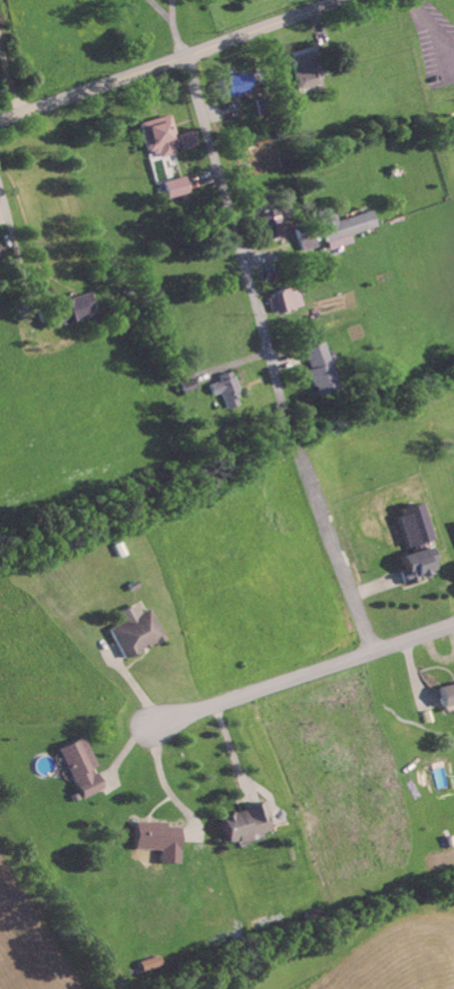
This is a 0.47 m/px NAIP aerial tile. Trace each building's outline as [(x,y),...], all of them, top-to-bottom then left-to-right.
[(290,52),(299,90),(324,84),(315,46),(290,52)] [(215,82),(221,100),(254,89),(249,72),(215,82)] [(140,123),(148,153),(158,151),(160,159),(180,153),(170,115),(140,123)] [(179,135),(184,150),(200,146),(195,130),(179,135)] [(165,182),(169,199),(191,194),(186,177),(165,182)] [(279,220),(294,216),(291,205),(259,213),(266,240),(283,236),(279,220)] [(372,211),(337,222),(333,208),(319,213),(330,250),(353,243),(351,235),(377,228),(372,211)] [(268,296),(274,315),(303,305),(297,287),(268,296)] [(58,303),(64,325),(98,316),(93,294),(58,303)] [(303,348),(317,397),(338,390),(324,342),(303,348)] [(227,409),(238,406),(235,396),(239,395),(232,372),(219,376),(221,381),(210,385),(213,396),(222,393),(227,409)] [(197,389),(194,379),(180,384),(184,394),(197,389)] [(397,510),(408,552),(426,547),(425,543),(432,541),(422,504),(397,510)] [(401,557),(405,570),(400,571),(405,585),(437,573),(428,548),(401,557)] [(151,609),(143,613),(139,605),(121,613),(125,623),(111,629),(125,660),(165,641),(151,609)] [(453,706),(453,684),(440,689),(445,708),(453,706)] [(60,749),(82,800),(105,790),(97,771),(99,770),(85,739),(60,749)] [(221,818),(228,844),(238,841),(239,845),(252,842),(250,836),(269,831),(261,803),(242,808),(243,812),(221,818)] [(180,865),(181,828),(167,828),(167,823),(137,822),(136,850),(161,851),(161,865),(180,865)] [(164,967),(161,956),(141,963),(144,973),(164,967)]
